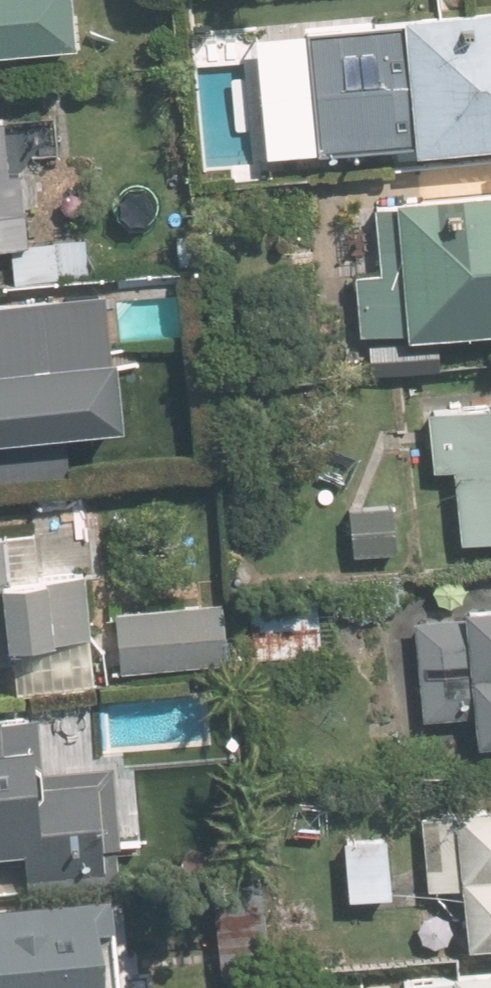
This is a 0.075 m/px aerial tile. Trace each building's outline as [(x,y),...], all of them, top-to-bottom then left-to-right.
[(9,46),(9,37),(89,30),(87,0),(0,0),(0,46),(9,46)] [(490,133),(490,3),(296,21),(308,150),(490,133)] [(34,237),(27,160),(17,161),(12,104),(0,105),(0,240),(34,237)] [(490,318),(490,181),(379,191),(386,262),(360,264),(366,330),(490,318)] [(135,415),(125,299),(123,279),(0,290),(0,427),(135,415)] [(432,403),(438,464),(461,462),(468,537),(490,535),(490,398),(432,403)] [(399,496),(355,500),(359,547),(404,543),(399,496)] [(94,646),(86,558),(46,562),(42,522),(0,526),(0,654),(94,646)] [(254,599),(259,651),(328,645),(323,593),(254,599)] [(490,732),(490,593),(474,594),(475,607),(418,612),(427,714),(485,709),(487,732),(490,732)] [(117,604),(122,664),(234,654),(228,594),(117,604)] [(126,831),(119,758),(51,764),(45,704),(0,709),(0,843),(126,831)] [(477,935),(490,933),(490,795),(424,802),(434,882),(470,878),(477,935)] [(346,833),(353,890),(401,885),(394,828),(346,833)] [(218,882),(226,970),(276,966),(267,878),(218,882)] [(114,902),(0,912),(0,987),(122,987),(114,902)] [(402,969),(404,987),(490,987),(490,958),(402,969)]
